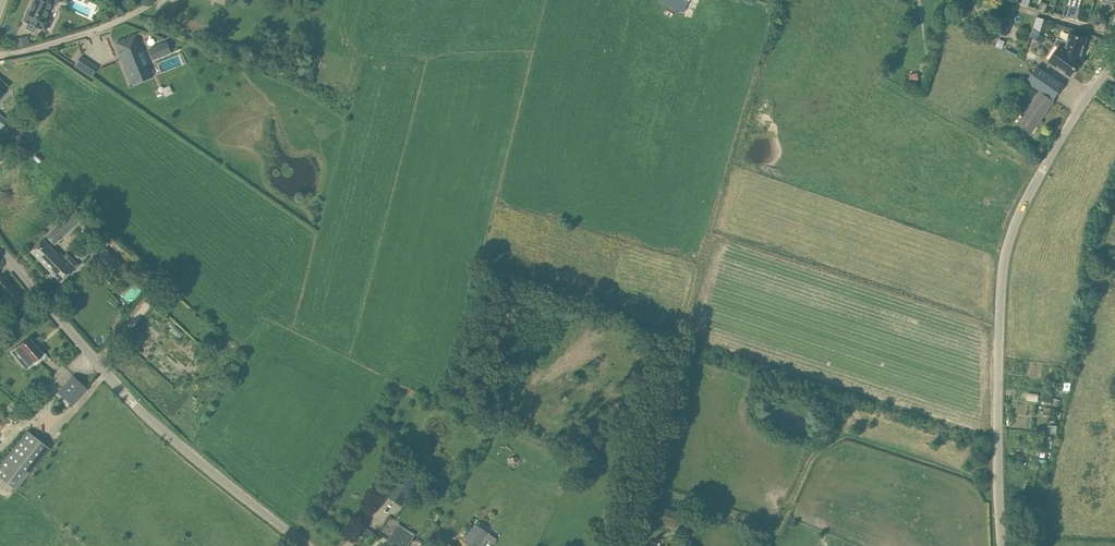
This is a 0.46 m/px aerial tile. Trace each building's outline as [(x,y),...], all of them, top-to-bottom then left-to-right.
[(46,30),(50,20),(45,17),(53,0),(34,0),(29,10),(24,20),(46,30)] [(689,0),(659,0),(658,3),(685,11),(689,0)] [(1074,7),(1079,9),(1082,0),(1076,0),(1074,7)] [(1029,39),(1042,42),(1048,20),(1035,16),(1029,39)] [(1004,24),(995,20),(991,30),(1001,34),(1004,24)] [(136,34),(116,42),(120,53),(118,54),(121,61),(125,60),(128,66),(126,67),(131,79),(151,71),(140,46),(141,46),(136,34)] [(1086,39),(1071,34),(1068,42),(1058,39),(1054,44),(1059,47),(1049,61),(1071,76),(1081,61),(1079,60),(1086,39)] [(166,42),(151,48),(155,58),(170,52),(166,42)] [(81,56),(74,66),(80,69),(86,60),(81,56)] [(1064,85),(1055,79),(1037,66),(1027,81),(1054,99),(1064,85)] [(917,73),(908,74),(909,82),(918,81),(917,73)] [(1053,101),(1044,95),(1040,92),(1018,123),(1031,133),(1053,101)] [(5,132),(6,130),(11,124),(0,114),(0,128),(5,132)] [(46,236),(54,245),(84,217),(76,208),(46,236)] [(48,270),(61,258),(43,239),(30,251),(48,270)] [(121,262),(105,248),(95,258),(111,273),(121,262)] [(66,263),(61,258),(48,270),(61,283),(73,270),(72,269),(75,266),(69,260),(66,263)] [(0,277),(0,301),(9,311),(24,298),(3,274),(0,277)] [(19,346),(12,352),(26,368),(33,362),(33,363),(43,354),(29,338),(19,346)] [(215,343),(211,339),(206,345),(210,349),(215,343)] [(87,388),(74,376),(58,393),(72,405),(87,388)] [(28,431),(0,466),(0,476),(17,490),(50,449),(28,431)] [(405,467),(386,495),(401,505),(420,478),(405,467)] [(661,520),(674,525),(678,514),(665,509),(661,520)] [(475,524),(464,541),(471,545),(476,545),(486,531),(475,524)] [(395,528),(389,539),(387,538),(382,545),(407,545),(411,539),(395,528)]
